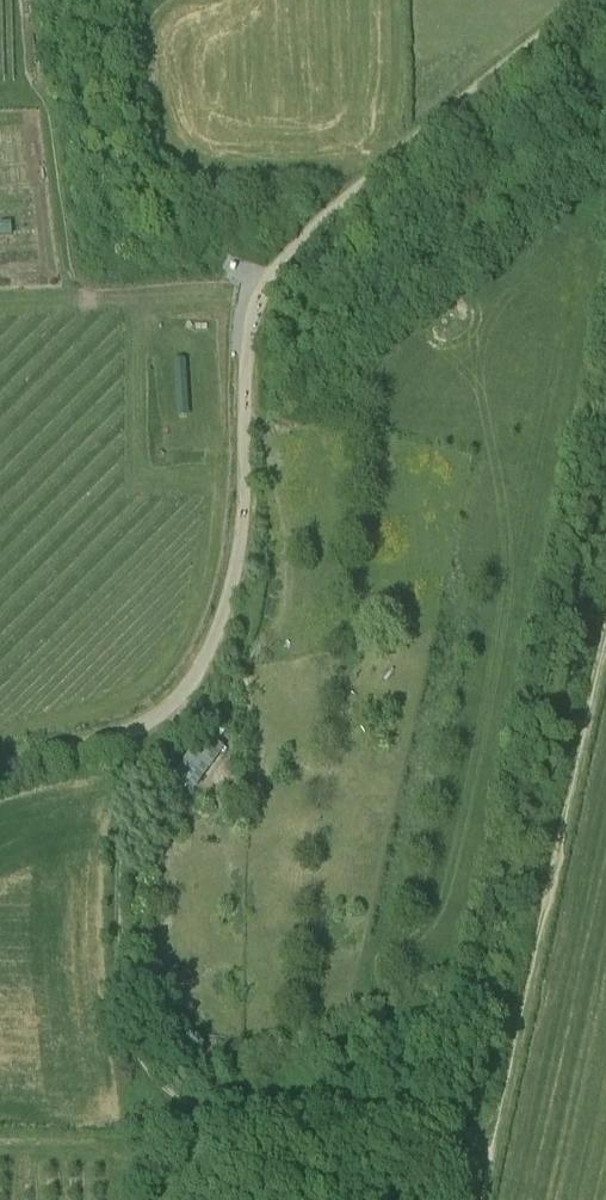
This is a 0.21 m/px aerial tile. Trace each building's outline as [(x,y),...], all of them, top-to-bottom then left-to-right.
[(212,725),(206,734),(164,797),(176,806),(180,801),(189,788),(196,791),(225,748),(218,743),(225,733),(212,725)]
